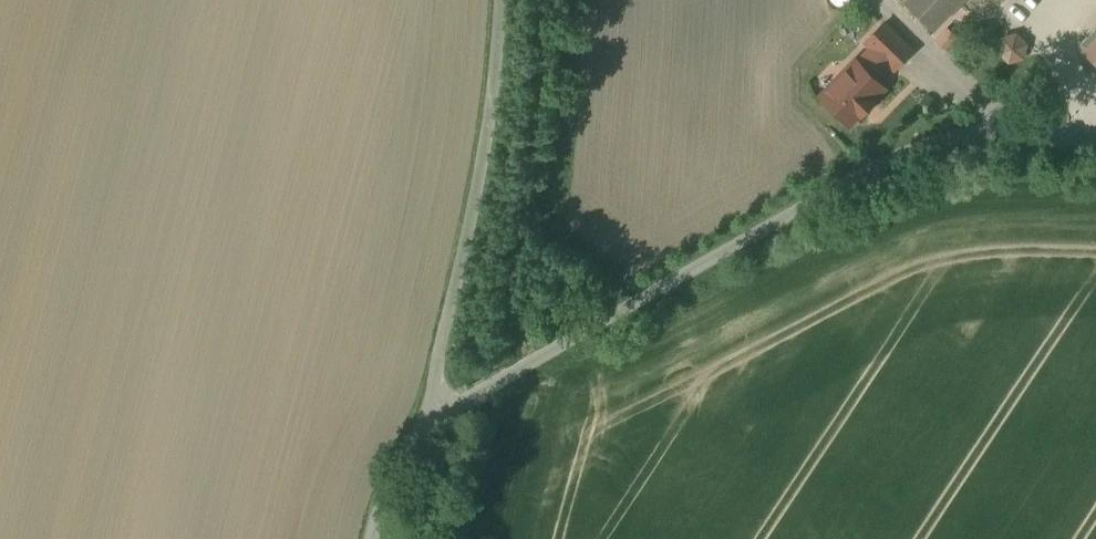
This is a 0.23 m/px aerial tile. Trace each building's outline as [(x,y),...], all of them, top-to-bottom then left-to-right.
[(906,1),(933,27),(960,0),(906,0),(906,1)] [(891,65),(895,69),(912,51),(884,24),(867,41),(873,47),(891,65)] [(1080,48),(1095,64),(1095,32),(1080,48)] [(1029,60),(1029,34),(1002,34),(1001,59),(1029,60)] [(857,61),(822,96),(849,123),(859,113),(861,115),(874,102),(872,100),(884,87),(876,79),(891,65),(873,47),(858,62),(857,61)]
